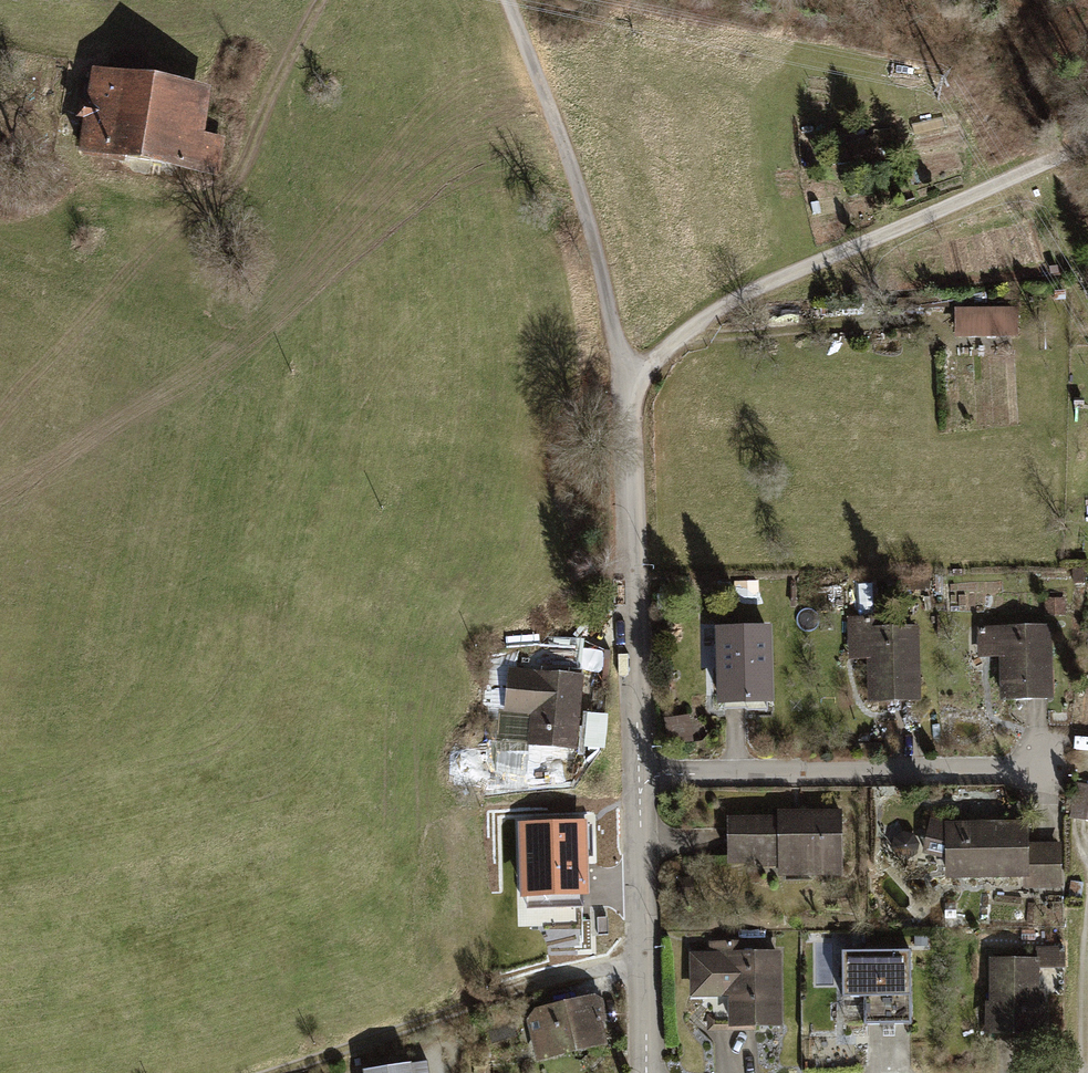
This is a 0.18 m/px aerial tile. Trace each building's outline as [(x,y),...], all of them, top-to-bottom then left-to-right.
[(191,91),(94,75),(89,105),(81,104),(78,117),(87,119),(82,149),(213,171),(218,140),(184,135),(191,91)] [(876,149),(855,156),(858,166),(880,160),(876,149)] [(1012,314),(960,314),(960,333),(1012,333),(1012,314)] [(1063,600),(1046,600),(1046,614),(1063,613),(1063,600)] [(873,619),(851,619),(852,653),(871,653),(872,700),(916,700),(915,629),(873,629),(873,619)] [(1047,627),(980,629),(981,657),(1003,656),(1004,699),(1049,698),(1047,627)] [(767,629),(720,630),(722,703),(769,702),(767,629)] [(537,674),(509,672),(505,709),(534,712),(530,744),(573,748),(580,677),(537,673),(537,674)] [(690,715),(665,718),(669,745),(694,742),(690,715)] [(1076,783),(1071,817),(1087,820),(1087,785),(1076,783)] [(592,812),(575,813),(577,838),(593,837),(592,812)] [(800,820),(729,821),(730,861),(760,860),(760,856),(780,856),(780,873),(820,872),(820,864),(842,864),(842,836),(841,836),(840,813),(800,813),(800,820)] [(949,824),(931,820),(924,851),(948,856),(948,874),(1026,873),(1026,870),(1030,870),(1031,885),(1058,884),(1057,847),(1026,847),(1025,825),(949,826),(949,824)] [(912,835),(904,834),(896,838),(893,847),(898,856),(907,859),(915,854),(918,844),(912,835)] [(577,838),(526,843),(527,865),(508,866),(510,888),(530,887),(530,891),(544,890),(546,906),(591,902),(590,886),(584,886),(581,865),(598,864),(595,837),(593,837),(577,838)] [(708,958),(696,958),(696,991),(719,991),(722,988),(722,984),(731,984),(731,995),(732,995),(732,1025),(778,1025),(777,953),(735,953),(735,942),(711,942),(711,954),(708,958)] [(1064,949),(1036,949),(1036,961),(1036,967),(1064,967),(1064,949)] [(910,951),(842,952),(842,997),(864,997),(864,1025),(911,1024),(910,951)] [(1036,967),(1036,961),(992,960),(991,1032),(1041,1032),(1041,998),(1036,998),(1036,967)] [(599,1000),(534,1015),(530,1020),(538,1054),(599,1041),(594,1020),(603,1017),(599,1000)] [(509,1019),(488,1025),(493,1041),(514,1035),(509,1019)] [(363,1071),(364,1072),(412,1072),(410,1063),(363,1071)]
